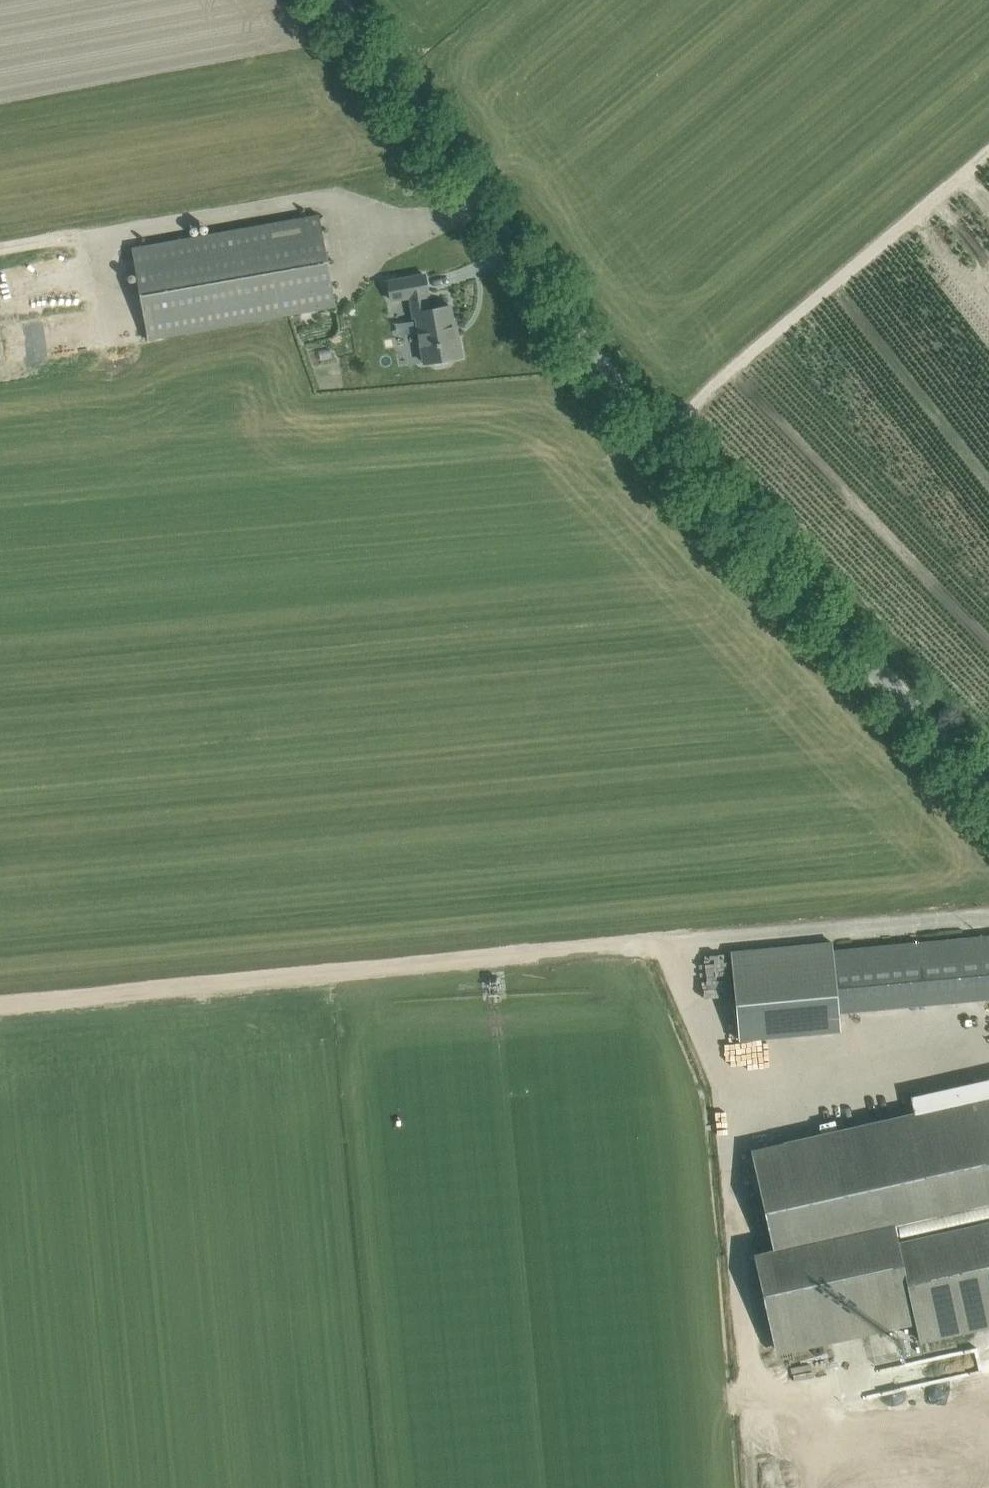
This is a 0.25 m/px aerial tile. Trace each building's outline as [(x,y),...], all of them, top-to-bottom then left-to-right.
[(300,218),(132,247),(148,339),(316,309),(336,306),(320,214),(300,218)] [(451,359),(463,357),(459,338),(457,338),(451,307),(429,311),(426,295),(429,295),(425,276),(389,283),(392,302),(411,298),(415,319),(417,318),(426,364),(435,363),(436,365),(438,367),(450,365),(452,362),(451,359)] [(832,950),(838,1012),(988,998),(988,935),(832,950)] [(840,1030),(838,1012),(832,950),(831,942),(732,952),(740,1039),(840,1030)] [(753,1252),(777,1355),(916,1324),(919,1340),(988,1324),(988,1097),(754,1150),(776,1247),(753,1252)]
